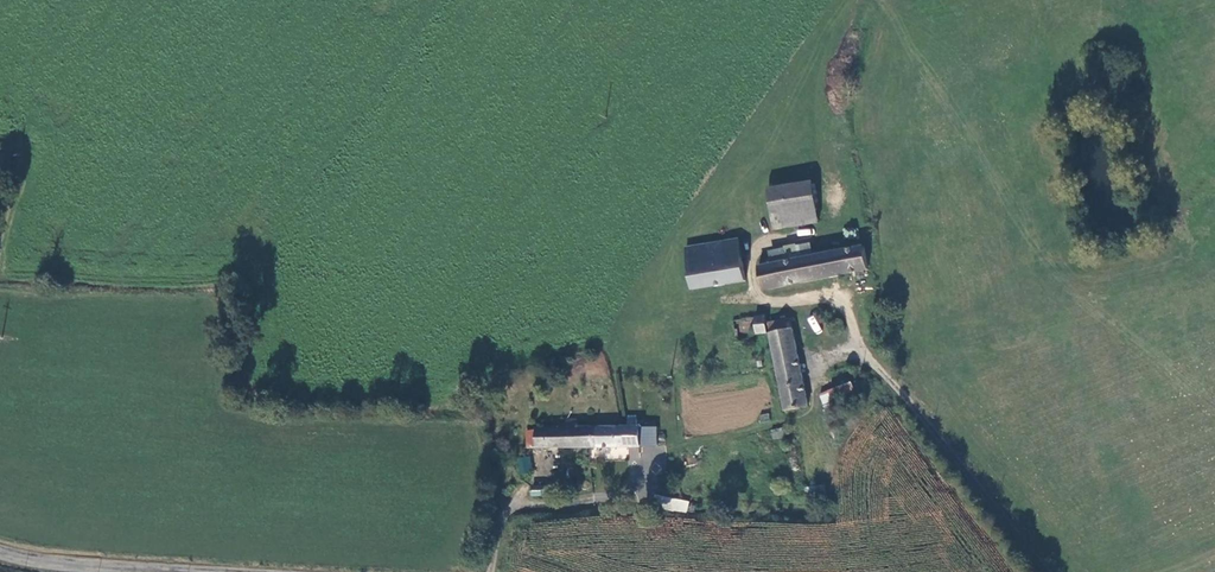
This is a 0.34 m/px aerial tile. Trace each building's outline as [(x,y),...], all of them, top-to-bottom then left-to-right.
[(823,222),(817,181),(773,187),(779,228),(823,222)] [(747,283),(742,241),(688,248),(694,290),(747,283)] [(760,293),(864,275),(860,250),(755,268),(760,293)] [(754,315),(755,331),(767,330),(766,314),(754,315)] [(813,315),(807,319),(815,334),(821,331),(813,315)] [(772,331),(787,409),(811,404),(796,327),(772,331)] [(834,404),(866,394),(862,379),(830,389),(834,404)] [(526,446),(577,446),(576,424),(576,415),(561,415),(562,426),(526,426),(526,446)] [(598,445),(641,445),(641,423),(598,424),(598,445)] [(576,424),(577,446),(598,445),(598,424),(576,424)] [(517,458),(521,473),(533,470),(530,455),(517,458)] [(583,476),(582,480),(583,483),(586,485),(590,485),(592,482),(593,478),(590,475),(586,474),(583,476)] [(532,494),(542,494),(543,485),(533,484),(532,494)] [(546,493),(555,493),(555,485),(546,485),(546,493)] [(657,497),(656,509),(687,512),(688,500),(657,497)]
